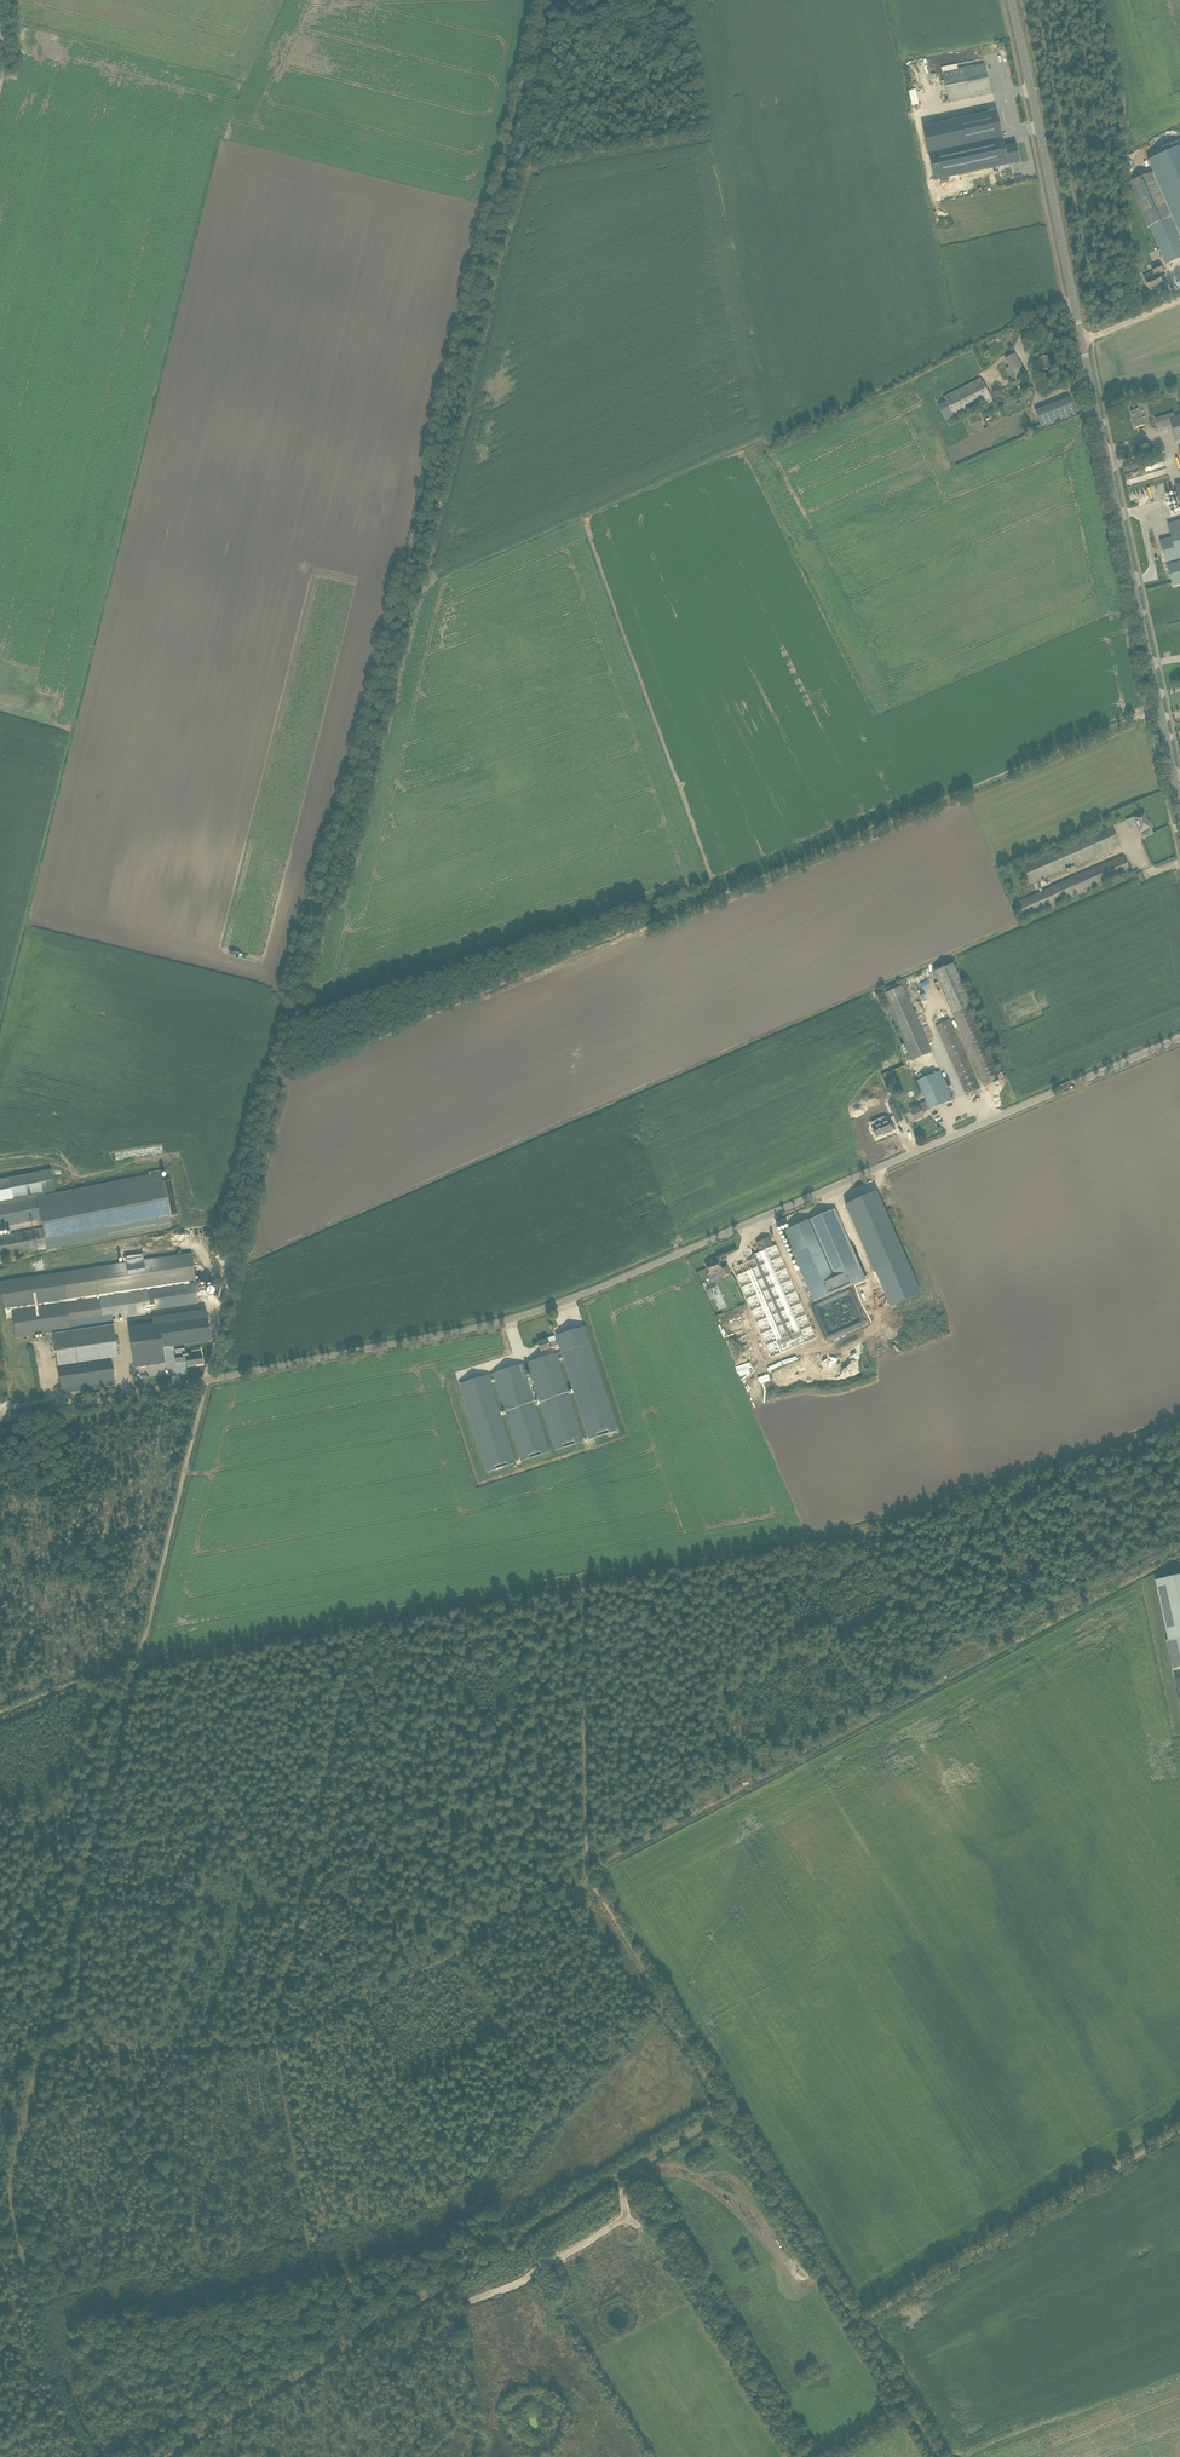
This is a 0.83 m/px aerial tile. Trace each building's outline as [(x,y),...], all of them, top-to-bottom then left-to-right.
[(943,73),(949,103),(991,94),(984,64),(943,73)] [(907,91),(910,106),(917,104),(914,89),(907,91)] [(997,112),(923,128),(928,155),(996,140),(1002,167),(1020,163),(1016,144),(1004,147),(997,112)] [(1148,161),(1179,237),(1179,148),(1148,161)] [(1166,265),(1179,259),(1179,240),(1152,173),(1131,182),(1133,188),(1130,189),(1147,229),(1150,227),(1166,265)] [(1163,286),(1158,274),(1162,272),(1159,264),(1151,268),(1155,276),(1145,281),(1149,290),(1157,287),(1157,288),(1163,286)] [(1015,355),(1006,359),(1012,372),(1021,367),(1015,355)] [(1041,364),(1042,372),(1051,370),(1049,357),(1033,360),(1035,365),(1041,364)] [(943,397),(954,418),(982,403),(984,407),(993,402),(981,378),(943,397)] [(1035,411),(1042,428),(1076,415),(1069,397),(1035,411)] [(1131,412),(1134,428),(1145,426),(1142,415),(1144,415),(1143,409),(1142,405),(1132,407),(1133,411),(1131,412)] [(1175,417),(1174,413),(1164,416),(1165,419),(1156,422),(1159,430),(1172,426),(1177,442),(1179,441),(1179,416),(1175,417)] [(960,439),(983,428),(981,423),(960,432),(962,435),(959,436),(960,439)] [(1168,525),(1172,538),(1160,542),(1173,587),(1179,585),(1179,521),(1168,525)] [(1140,814),(1132,817),(1139,833),(1144,831),(1144,830),(1151,827),(1149,822),(1148,822),(1144,814),(1141,815),(1140,814)] [(1119,846),(1111,826),(1021,865),(1030,885),(1119,846)] [(1016,903),(1022,919),(1130,872),(1123,855),(1054,885),(1054,886),(1016,903)] [(887,988),(889,992),(882,995),(909,1056),(904,1058),(906,1062),(911,1060),(911,1061),(932,1052),(903,986),(896,989),(894,985),(887,988)] [(953,1014),(985,1086),(1000,1079),(969,1007),(953,1014)] [(936,1026),(963,1089),(965,1094),(979,1088),(950,1020),(936,1026)] [(925,1101),(929,1110),(953,1100),(952,1098),(951,1098),(953,1097),(952,1093),(950,1094),(940,1071),(917,1081),(925,1101)] [(914,1120),(923,1117),(922,1113),(929,1110),(925,1101),(917,1105),(919,1109),(911,1112),(914,1120)] [(889,1106),(893,1117),(900,1114),(896,1103),(889,1106)] [(882,1123),(871,1128),(875,1137),(885,1133),(886,1134),(895,1130),(891,1120),(882,1124),(882,1123)] [(55,1191),(50,1169),(0,1179),(0,1202),(55,1191)] [(41,1219),(42,1228),(46,1249),(47,1250),(171,1226),(169,1217),(178,1215),(171,1180),(162,1182),(160,1173),(54,1194),(45,1195),(45,1194),(0,1202),(0,1227),(41,1219)] [(865,1279),(835,1209),(783,1231),(814,1301),(865,1279)] [(0,1237),(0,1258),(46,1249),(42,1228),(0,1237)] [(788,1321),(789,1321),(799,1345),(817,1337),(805,1308),(803,1309),(775,1245),(773,1246),(770,1237),(756,1243),(760,1251),(758,1252),(755,1254),(757,1258),(760,1256),(788,1321)] [(0,1282),(0,1286),(3,1309),(5,1309),(6,1316),(6,1320),(12,1319),(15,1338),(71,1330),(71,1331),(74,1330),(114,1324),(113,1320),(145,1315),(145,1312),(150,1311),(198,1304),(196,1291),(200,1291),(200,1289),(199,1285),(195,1285),(194,1283),(189,1284),(189,1281),(196,1280),(192,1253),(185,1254),(185,1253),(143,1259),(143,1253),(124,1256),(124,1258),(123,1258),(124,1261),(125,1261),(125,1262),(100,1266),(100,1267),(62,1272),(0,1282)] [(711,1263),(710,1262),(705,1264),(710,1276),(721,1272),(723,1277),(732,1274),(728,1266),(721,1269),(718,1260),(711,1263)] [(768,1295),(766,1295),(750,1260),(731,1268),(768,1354),(787,1346),(768,1300),(770,1299),(768,1295)] [(214,1292),(214,1291),(214,1290),(213,1289),(213,1288),(212,1288),(211,1287),(210,1287),(209,1287),(208,1288),(207,1288),(207,1289),(206,1289),(206,1290),(206,1291),(206,1292),(206,1293),(206,1294),(207,1294),(207,1295),(208,1295),(209,1296),(210,1296),(211,1296),(212,1295),(213,1294),(214,1293),(214,1292)] [(707,1300),(712,1298),(709,1288),(704,1290),(707,1300)] [(207,1315),(128,1327),(133,1360),(134,1368),(165,1363),(162,1348),(210,1341),(207,1315)] [(113,1326),(53,1335),(57,1366),(61,1388),(114,1380),(111,1357),(118,1356),(116,1345),(119,1345),(118,1338),(115,1339),(113,1326)] [(583,1441),(557,1360),(563,1358),(589,1440),(618,1430),(585,1327),(556,1336),(561,1352),(555,1354),(527,1363),(522,1365),(522,1364),(493,1374),(488,1375),(459,1384),(487,1472),(516,1463),(490,1381),(495,1379),(521,1461),(550,1452),(524,1370),(529,1369),(555,1450),(583,1441)] [(541,1351),(558,1346),(556,1340),(548,1343),(547,1340),(538,1343),(541,1351)] [(192,1352),(174,1355),(176,1363),(186,1361),(187,1367),(194,1366),(194,1365),(196,1364),(197,1365),(203,1364),(201,1355),(201,1350),(200,1350),(192,1351),(192,1352)] [(1155,1580),(1168,1639),(1166,1640),(1172,1669),(1179,1667),(1179,1575),(1155,1580)]
